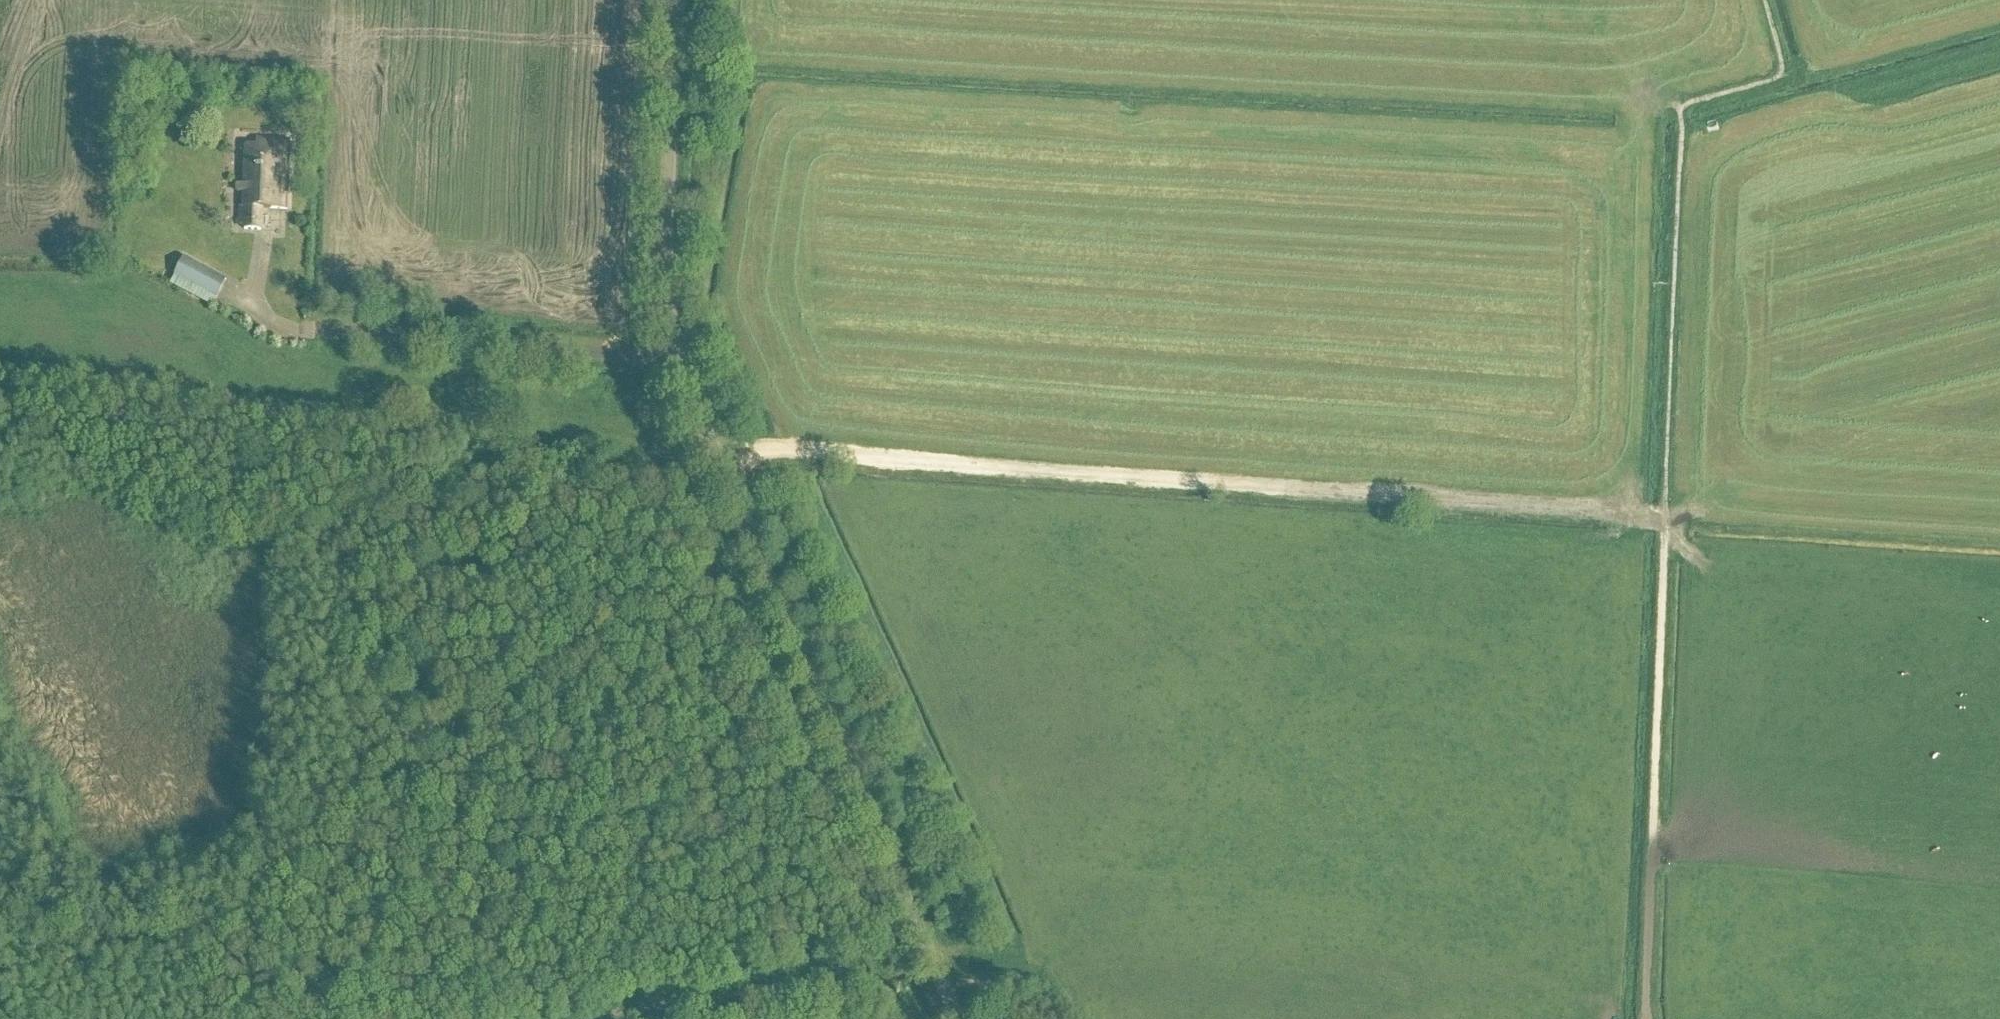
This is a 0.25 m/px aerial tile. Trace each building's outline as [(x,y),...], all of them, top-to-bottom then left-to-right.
[(244,231),(262,232),(263,213),(287,214),(290,143),(258,141),(258,148),(243,147),(239,225),(244,226),(244,231)] [(217,300),(227,281),(185,258),(175,277),(217,300)]
